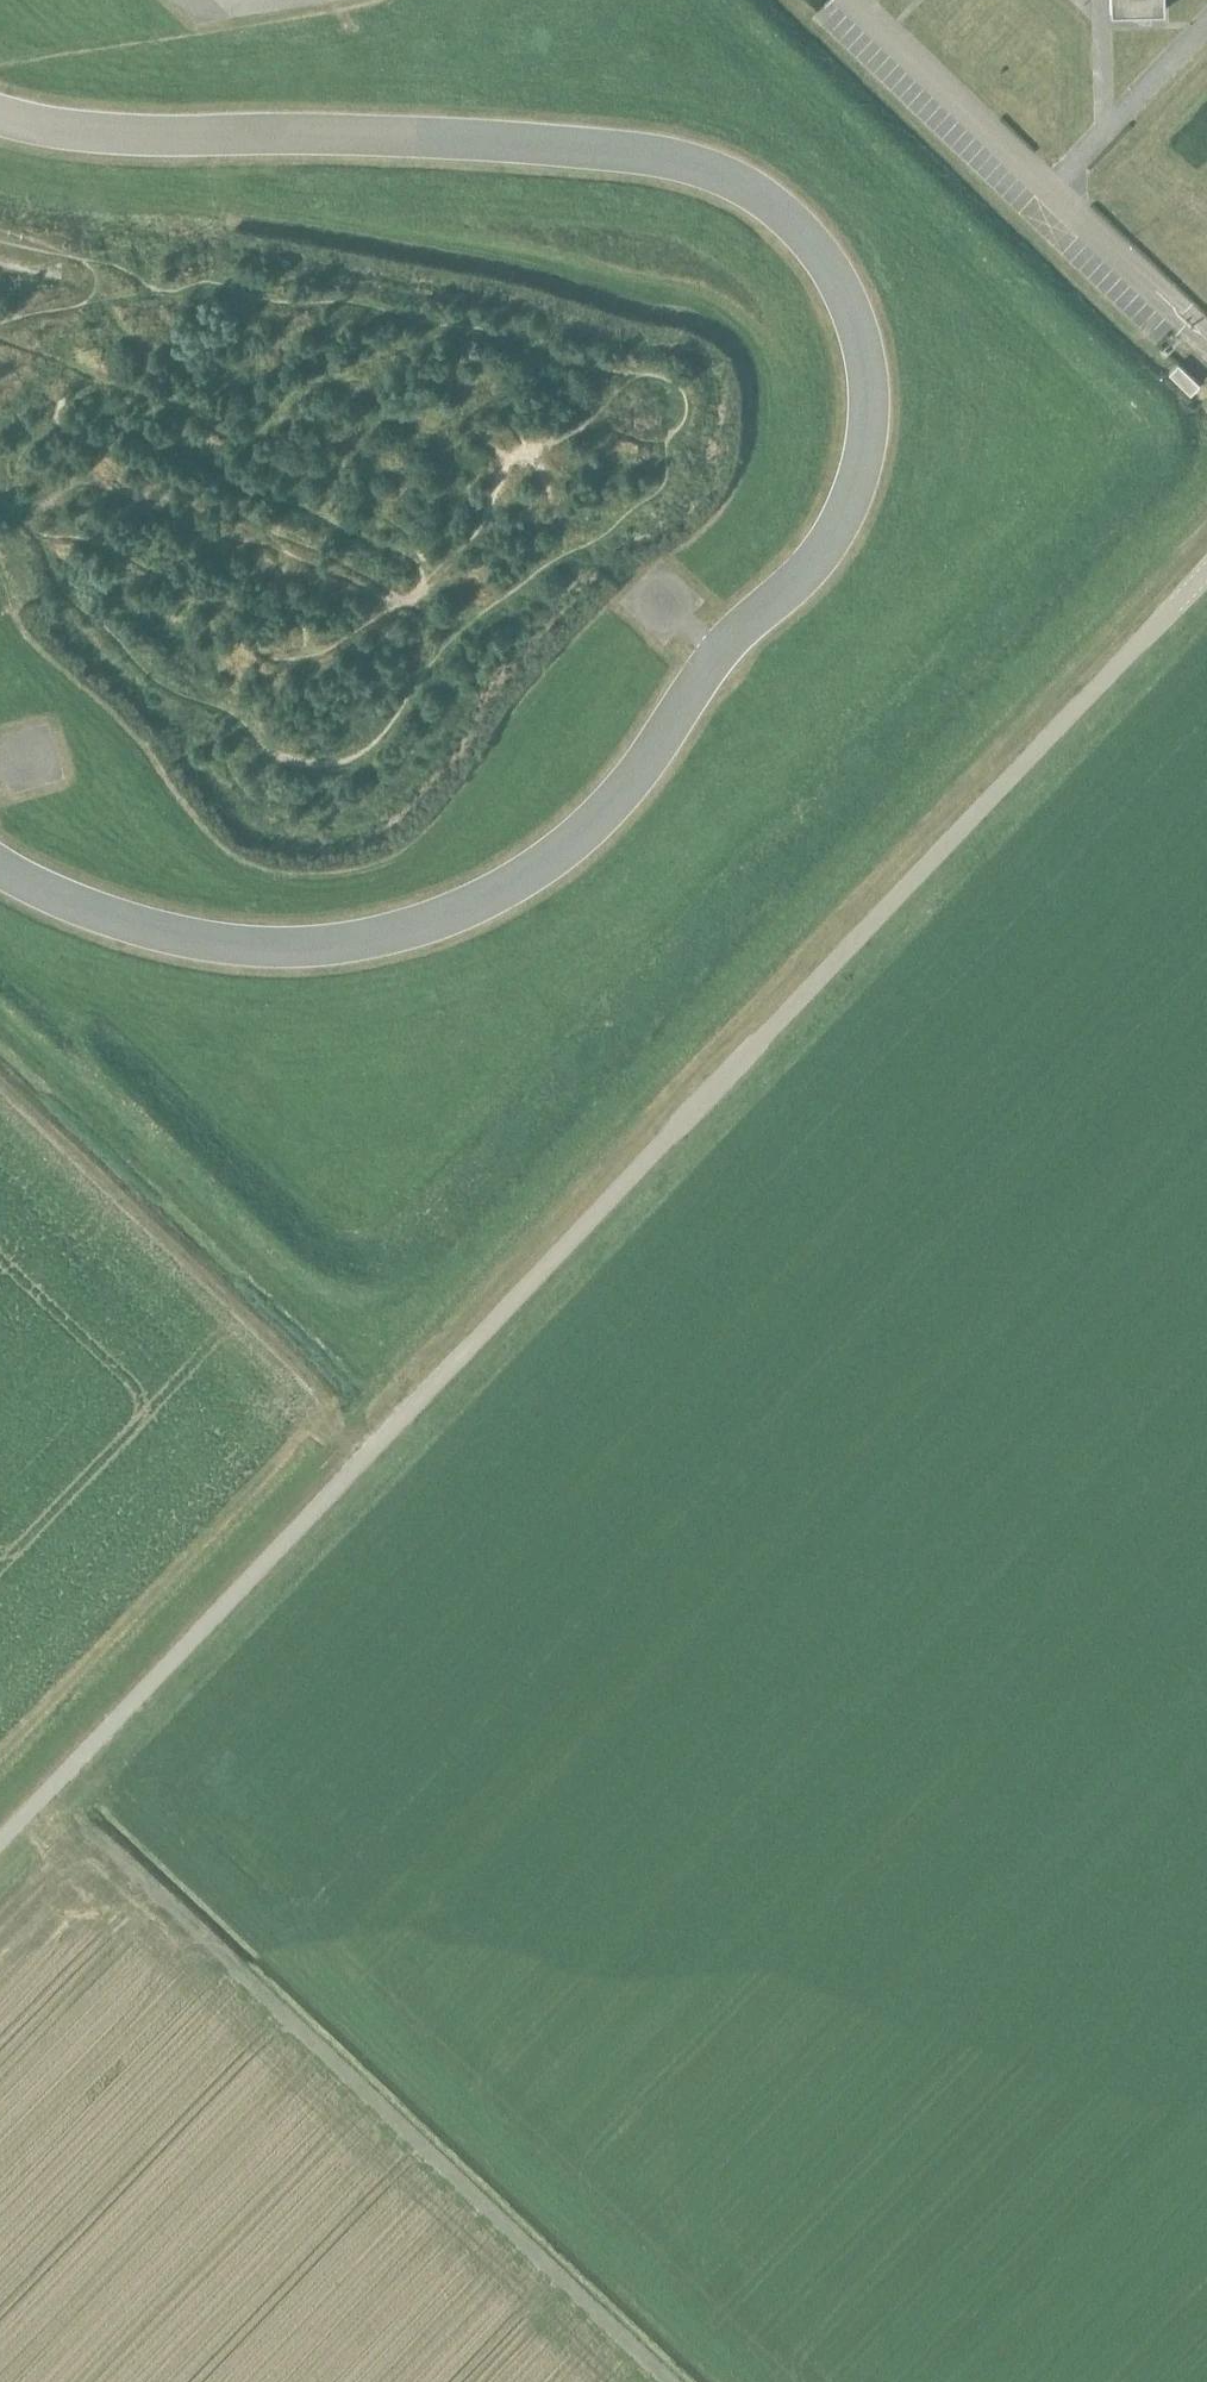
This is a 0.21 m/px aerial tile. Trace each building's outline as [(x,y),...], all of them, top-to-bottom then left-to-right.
[(1111,12),(1165,11),(1165,0),(1110,0),(1111,12)] [(1169,374),(1191,395),(1200,385),(1178,364),(1169,374)]
